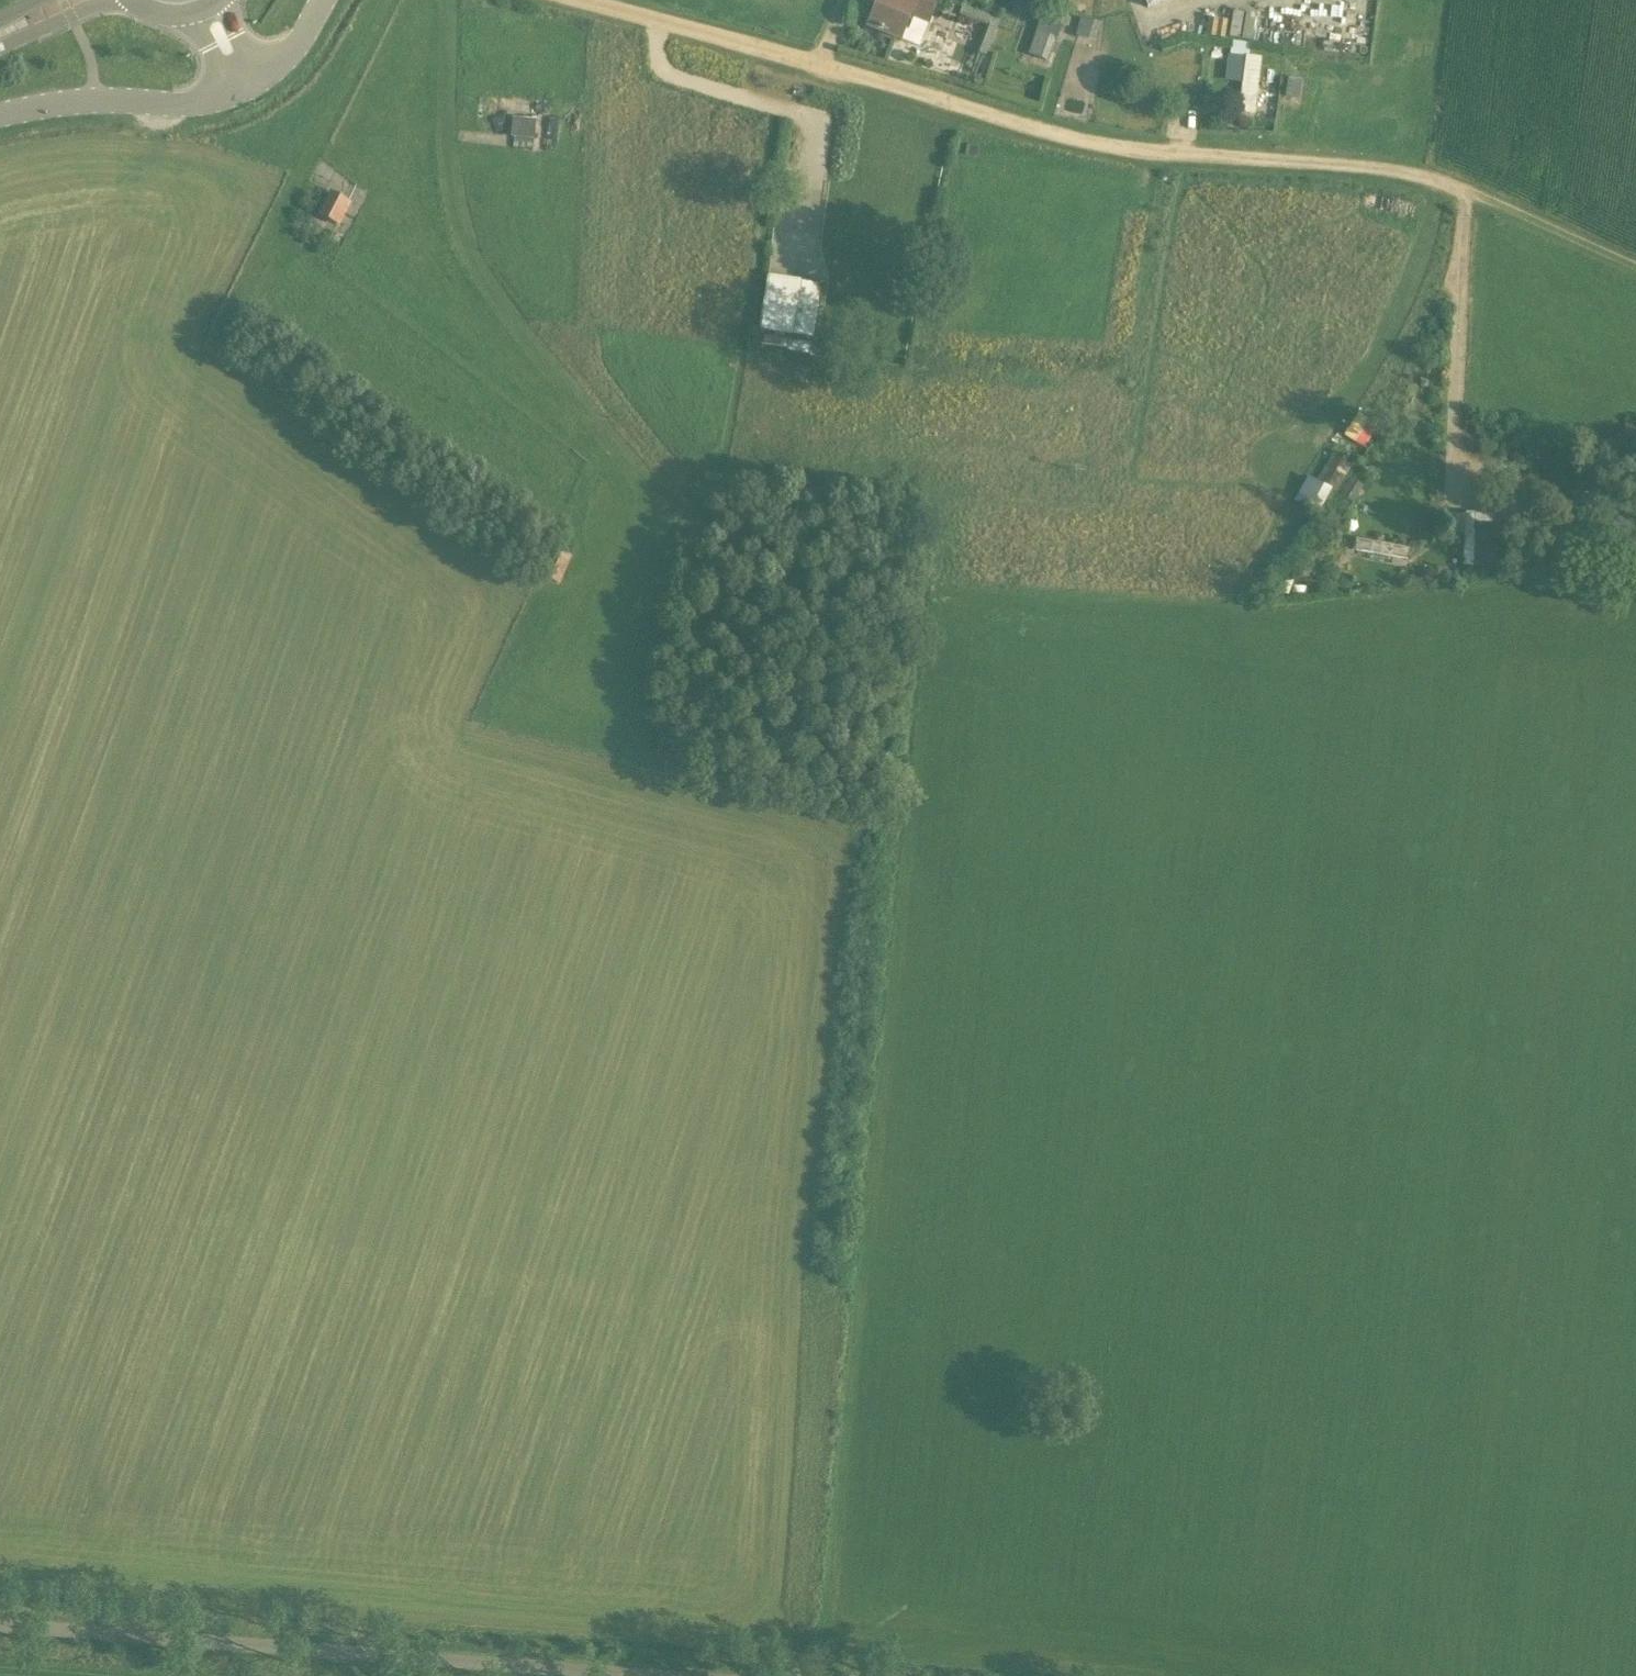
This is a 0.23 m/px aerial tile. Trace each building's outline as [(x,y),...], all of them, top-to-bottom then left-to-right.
[(914,17),(928,23),(937,0),(921,0),(919,4),(910,0),(879,0),(868,27),(901,40),(910,16),(914,17)] [(1148,10),(1173,0),(1145,0),(1148,10)] [(986,57),(1000,20),(963,5),(959,16),(987,26),(976,53),(986,57)] [(1230,36),(1254,39),(1257,13),(1233,10),(1230,36)] [(1078,35),(1097,40),(1102,22),(1083,17),(1078,35)] [(1225,37),(1227,21),(1208,19),(1207,35),(1225,37)] [(1031,56),(1052,60),(1059,24),(1037,20),(1031,56)] [(1225,78),(1242,80),(1237,114),(1253,117),(1261,60),(1228,55),(1225,78)] [(1280,97),(1299,99),(1301,81),(1282,79),(1280,97)] [(536,139),(537,119),(513,117),(511,137),(536,139)] [(340,227),(353,203),(330,192),(318,215),(340,227)] [(768,276),(760,329),(791,334),(799,281),(768,276)] [(1635,456),(1635,438),(1630,436),(1625,452),(1635,456)] [(1493,513),(1464,512),(1463,565),(1492,566),(1493,513)] [(1406,560),(1408,550),(1357,541),(1355,551),(1406,560)]
